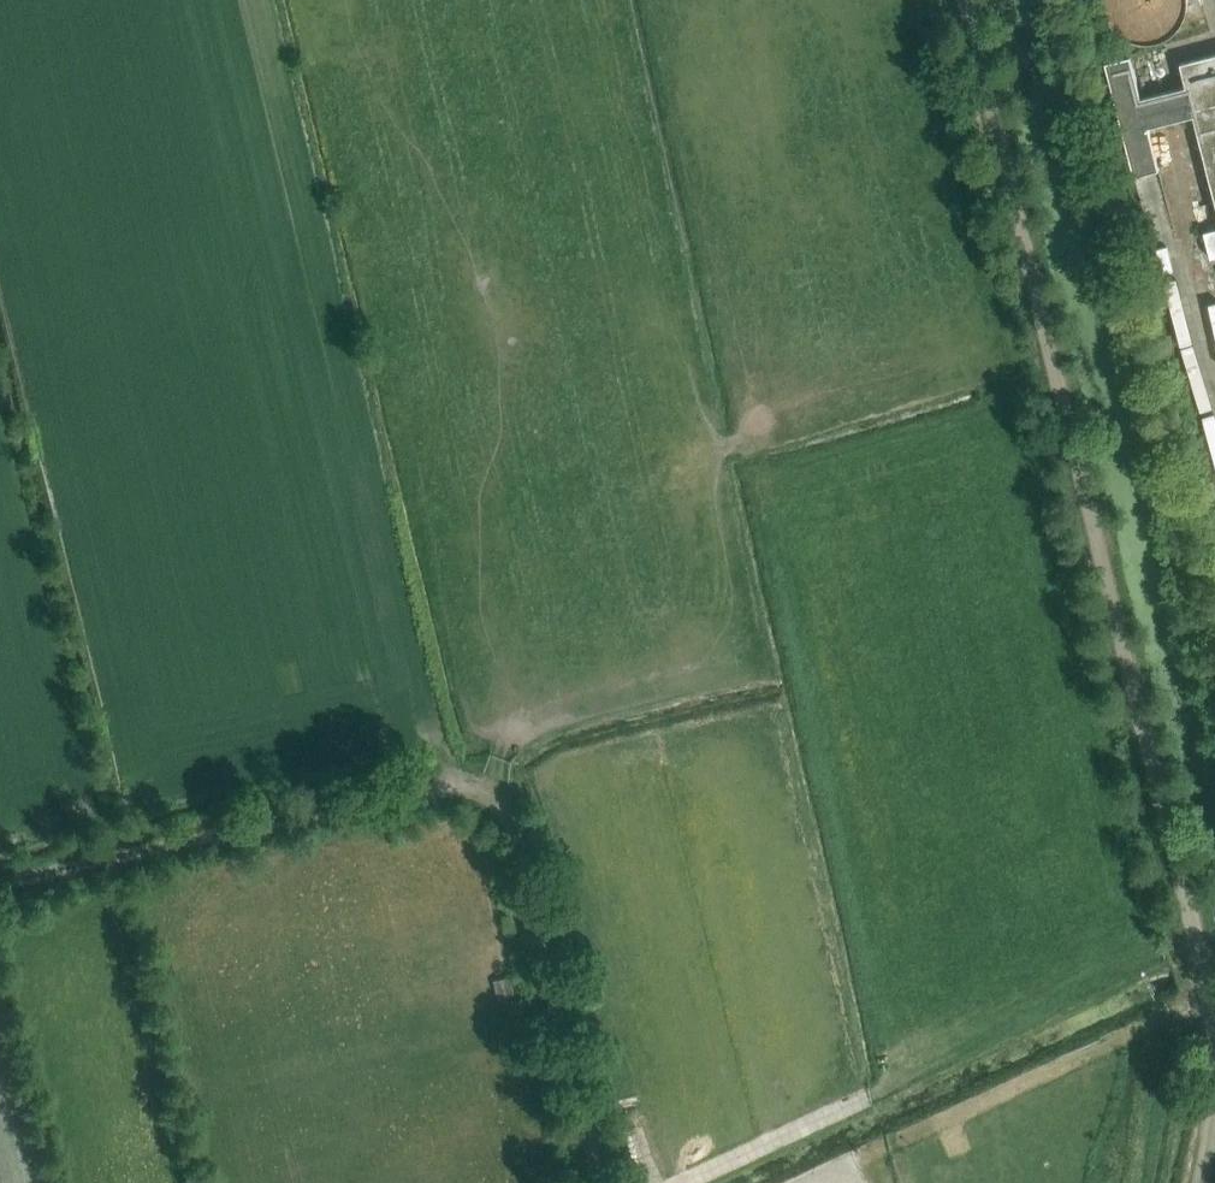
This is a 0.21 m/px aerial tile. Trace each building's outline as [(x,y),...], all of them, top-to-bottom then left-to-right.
[(1121,0),(1112,0),(1113,29),(1179,26),(1178,2),(1121,4),(1121,0)] [(1180,64),(1186,87),(1141,99),(1130,57),(1105,63),(1134,176),(1159,170),(1148,128),(1194,117),(1214,201),(1214,55),(1180,64)] [(509,976),(491,980),(497,1004),(515,1000),(509,976)]
